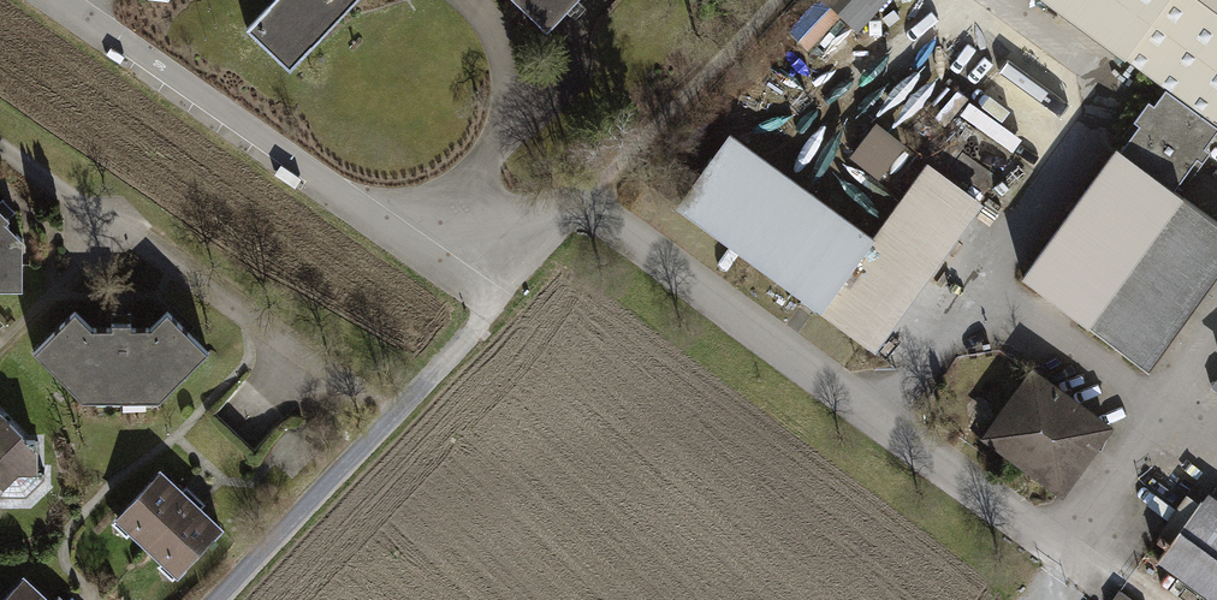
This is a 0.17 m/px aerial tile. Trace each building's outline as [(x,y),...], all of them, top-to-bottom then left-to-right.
[(292,73),(366,0),(276,0),(247,29),(292,73)] [(544,23),(566,0),(519,0),(544,23)] [(861,25),(884,0),(834,0),(861,25)] [(1216,109),(1216,0),(1062,0),(1216,109)] [(882,173),(909,139),(878,115),(852,149),(882,173)] [(875,241),(730,135),(667,221),(869,367),(931,281),(989,198),(932,159),(875,241)] [(1014,272),(1138,362),(1216,254),(1216,226),(1106,146),(1014,272)] [(22,288),(20,244),(0,224),(0,288),(22,288)] [(75,315),(33,350),(87,410),(155,411),(207,361),(170,317),(150,341),(90,336),(75,315)] [(959,428),(1066,502),(1113,434),(1006,361),(959,428)] [(0,422),(0,485),(12,494),(42,454),(0,422)] [(110,515),(142,544),(188,494),(156,465),(110,515)] [(221,524),(188,494),(142,544),(175,574),(221,524)] [(1201,501),(1151,556),(1212,599),(1216,599),(1216,513),(1201,501)] [(28,573),(2,599),(55,599),(28,573)]
